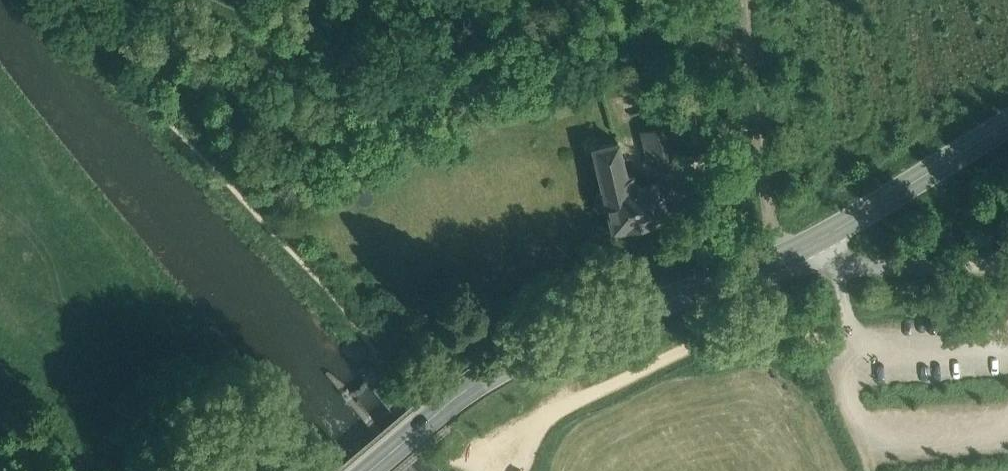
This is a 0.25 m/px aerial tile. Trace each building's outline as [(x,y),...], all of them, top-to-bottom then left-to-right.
[(680,107),(660,112),(663,124),(641,129),(648,161),(690,151),(680,107)] [(626,174),(618,140),(593,146),(603,190),(596,195),(595,203),(600,210),(609,211),(613,229),(668,217),(660,182),(640,186),(639,182),(635,183),(633,173),(626,174)]
